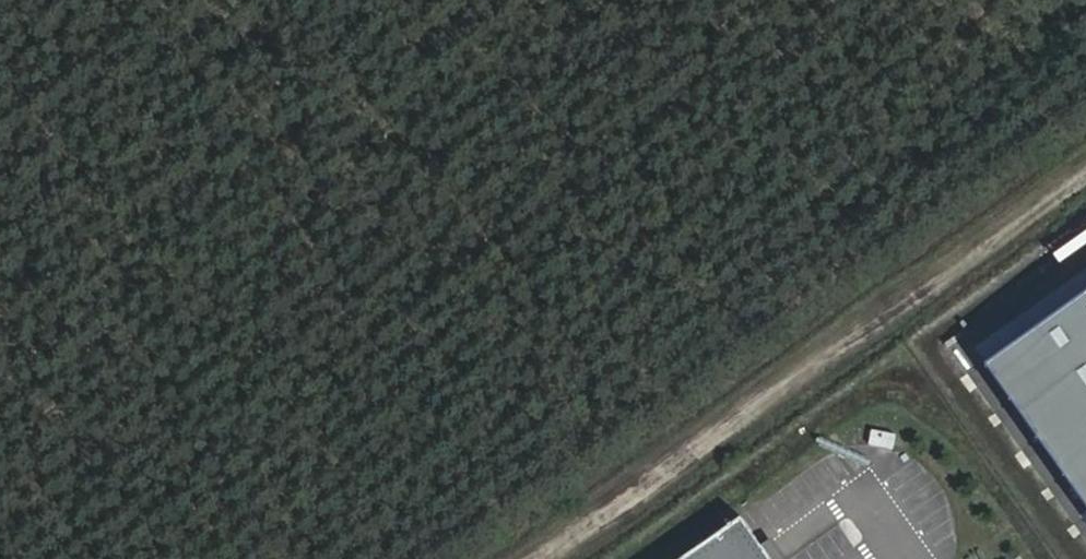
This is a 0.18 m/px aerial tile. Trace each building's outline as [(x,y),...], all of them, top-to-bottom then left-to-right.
[(871,446),(895,448),(896,432),(872,430),(871,446)] [(688,558),(772,558),(744,520),(688,558)]
